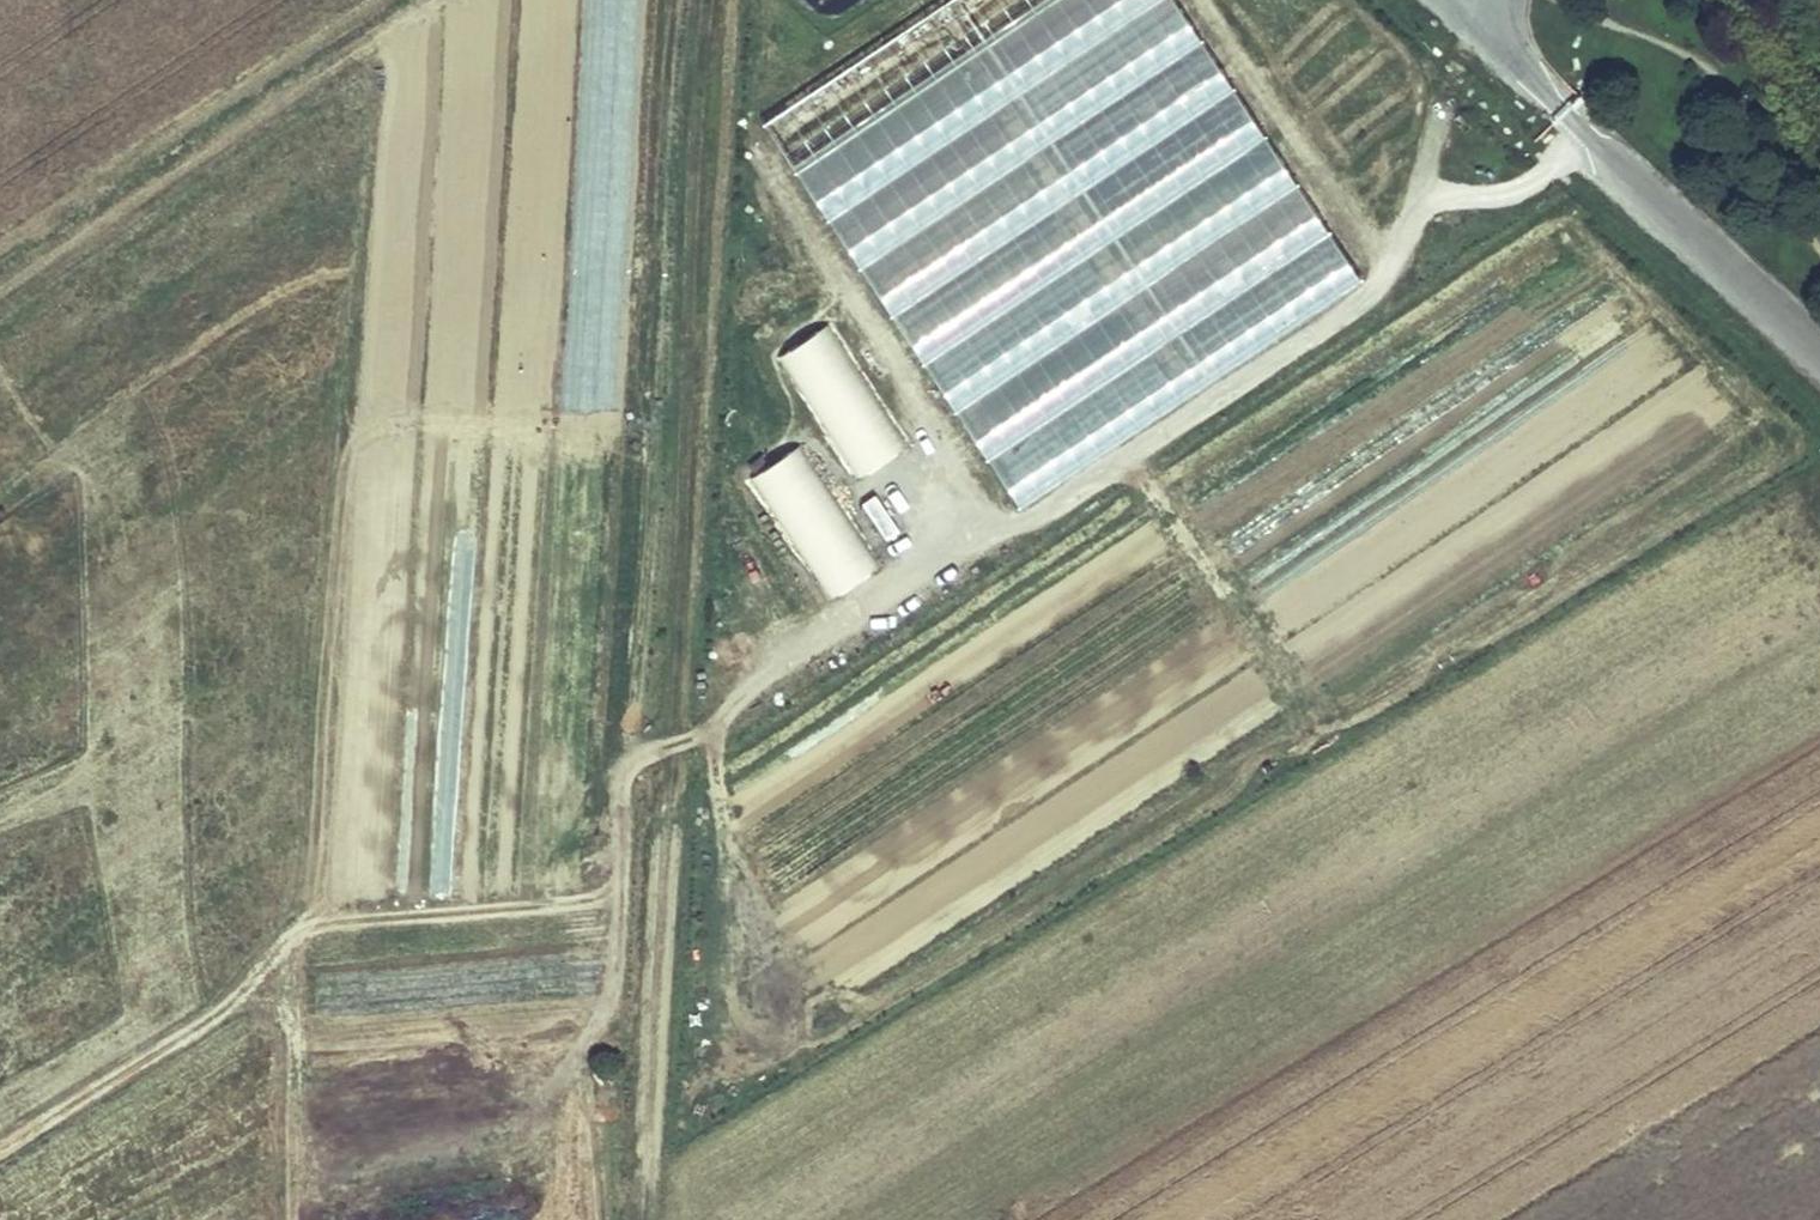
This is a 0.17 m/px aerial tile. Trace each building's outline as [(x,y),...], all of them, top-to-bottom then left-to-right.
[(1006,501),(1358,290),(1182,0),(941,0),(766,105),(1006,501)] [(1793,0),(1809,13),(1819,0),(1794,0),(1793,0)] [(1809,13),(1819,22),(1819,0),(1809,13)] [(908,443),(828,322),(773,358),(854,479),(908,443)] [(806,442),(745,477),(818,602),(879,567),(806,442)] [(884,540),(900,530),(879,494),(863,504),(884,540)]
